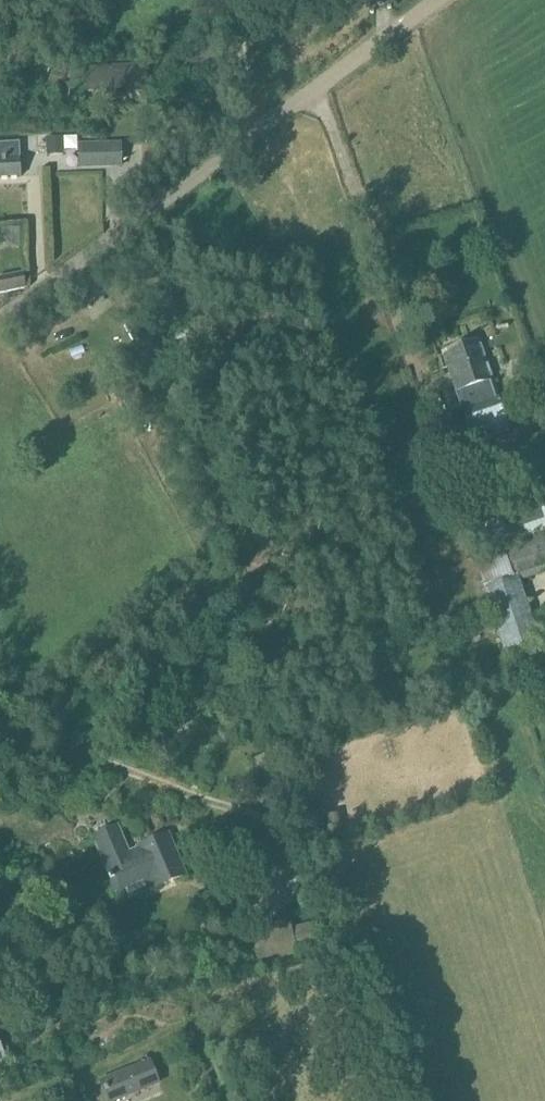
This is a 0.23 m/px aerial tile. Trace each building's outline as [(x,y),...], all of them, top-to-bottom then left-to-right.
[(86,66),(87,92),(135,90),(134,64),(86,66)] [(63,138),(46,139),(47,155),(64,154),(63,138)] [(21,177),(19,143),(0,144),(0,178),(21,177)] [(76,162),(115,163),(116,144),(77,143),(76,162)] [(24,285),(20,271),(0,277),(0,292),(24,285)] [(442,354),(456,392),(470,387),(475,405),(462,410),(474,445),(511,431),(498,396),(495,397),(489,380),(492,379),(478,341),(442,354)] [(538,481),(544,478),(544,433),(525,438),(538,481)] [(537,496),(467,523),(478,554),(544,531),(544,501),(540,503),(537,496)] [(474,559),(505,653),(539,642),(519,581),(544,573),(544,536),(474,559)] [(93,837),(115,890),(149,875),(155,889),(187,875),(169,833),(145,843),(148,851),(130,858),(117,827),(93,837)] [(149,1061),(100,1082),(108,1100),(116,1100),(158,1083),(149,1061)]
